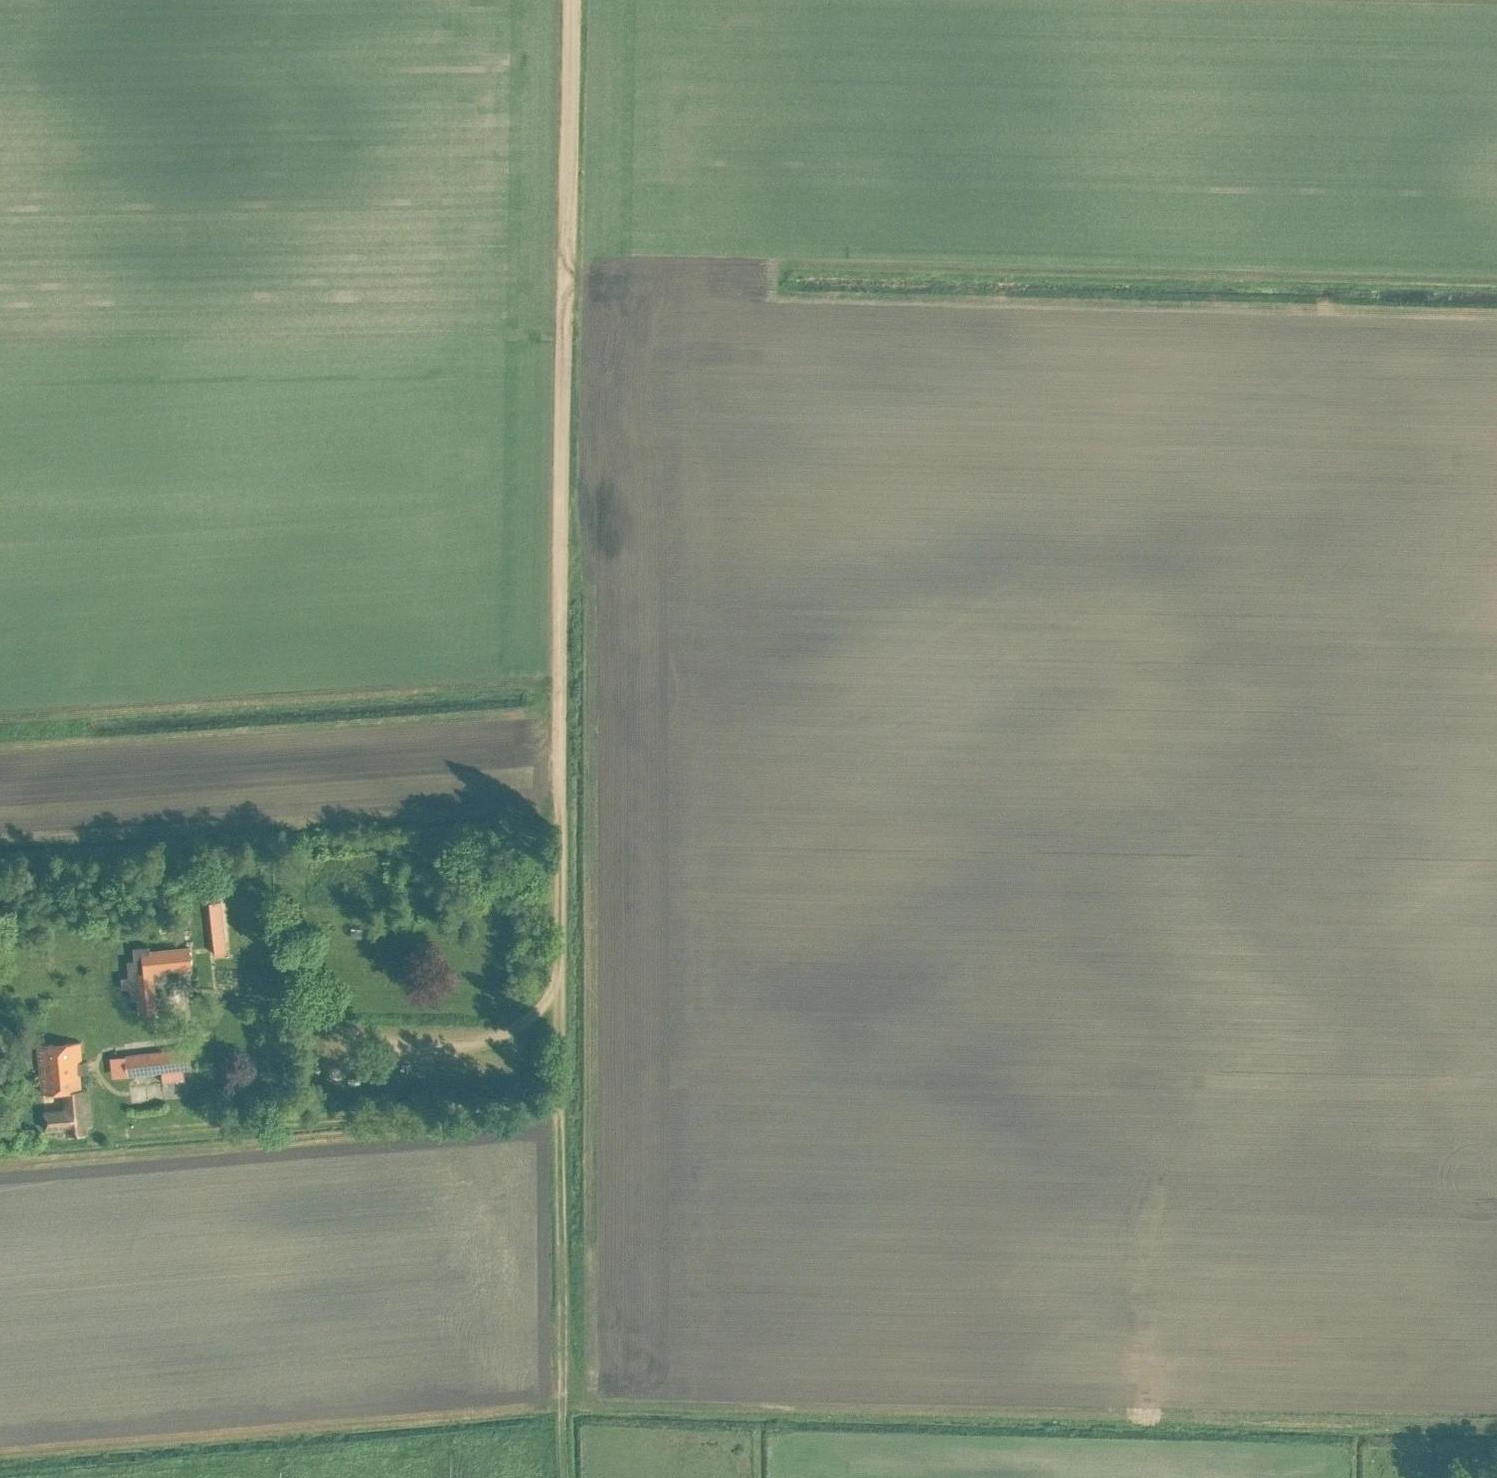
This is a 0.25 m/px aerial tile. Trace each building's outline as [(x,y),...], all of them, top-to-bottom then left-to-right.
[(220,900),(210,901),(215,953),(226,952),(220,900)] [(145,1009),(163,1008),(160,967),(201,965),(199,943),(133,948),(134,972),(129,972),(131,995),(144,994),(145,1009)] [(86,1125),(91,1125),(88,1088),(82,1088),(80,1062),(83,1061),(81,1042),(82,1042),(81,1041),(40,1045),(44,1092),(61,1091),(62,1107),(59,1107),(60,1110),(44,1111),(45,1128),(68,1126),(68,1134),(87,1132),(86,1125)] [(189,1046),(128,1053),(130,1073),(191,1065),(189,1046)]
